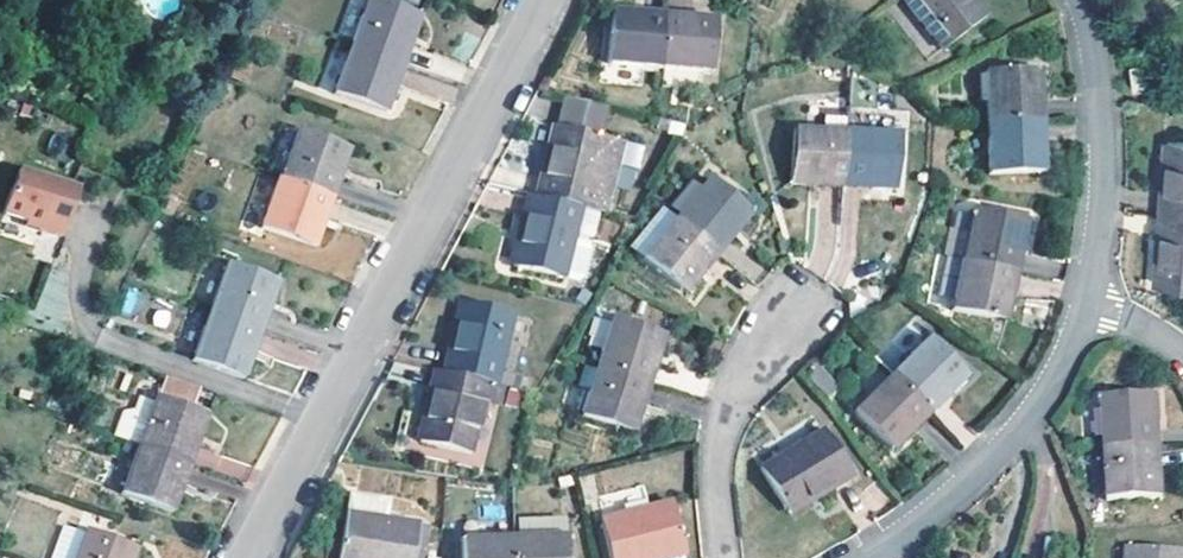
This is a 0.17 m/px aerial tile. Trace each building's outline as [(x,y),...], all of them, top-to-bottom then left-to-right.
[(974,0),(907,0),(946,53),(988,19),(974,0)] [(359,48),(408,65),(424,18),(375,1),(359,48)] [(609,64),(662,69),(668,20),(669,15),(616,9),(609,64)] [(668,20),(662,69),(712,75),(718,20),(669,15),(668,20)] [(392,113),(408,65),(359,48),(341,97),(392,113)] [(1162,85),(1159,63),(1135,65),(1137,88),(1147,87),(1162,85)] [(991,124),(1046,122),(1045,71),(989,73),(991,124)] [(538,202),(584,212),(592,214),(609,143),(600,140),(608,110),(566,100),(559,130),(557,129),(538,202)] [(1048,173),(1046,122),(991,124),(992,175),(1048,173)] [(845,190),(849,135),(799,132),(796,187),(845,190)] [(302,135),(286,181),(337,199),(353,153),(302,135)] [(901,138),(849,135),(845,190),(896,192),(901,138)] [(1165,209),(1182,210),(1182,139),(1169,139),(1165,209)] [(632,148),(609,143),(592,214),(615,220),(632,148)] [(82,195),(25,166),(4,209),(26,220),(38,227),(36,231),(57,242),(82,195)] [(337,199),(286,181),(268,231),(319,249),(337,199)] [(679,222),(721,257),(753,216),(712,182),(679,222)] [(584,212),(538,202),(529,199),(512,269),(566,281),(576,243),(584,212)] [(1165,209),(1159,284),(1182,286),(1182,210),(1165,209)] [(968,263),(1021,273),(1031,222),(976,212),(976,216),(973,233),(961,232),(954,231),(949,259),(968,263)] [(976,216),(962,214),(961,232),(973,233),(976,216)] [(38,227),(26,220),(24,225),(36,231),(38,227)] [(721,257),(679,222),(647,261),(689,295),(721,257)] [(588,246),(576,243),(566,281),(579,284),(584,280),(592,252),(588,246)] [(1012,322),(1021,273),(968,263),(957,313),(1012,322)] [(39,314),(58,317),(61,301),(64,302),(70,272),(47,268),(39,314)] [(230,269),(214,312),(266,330),(282,286),(230,269)] [(458,306),(442,376),(489,387),(498,389),(514,318),(458,306)] [(266,330),(214,312),(195,365),(247,383),(266,330)] [(615,324),(599,372),(651,388),(666,341),(615,324)] [(893,377),(933,417),(970,382),(930,342),(893,377)] [(635,438),(651,388),(599,372),(583,422),(635,438)] [(489,387),(442,376),(434,374),(421,429),(407,425),(403,443),(472,459),(489,387)] [(894,455),(933,417),(893,377),(855,414),(894,455)] [(1108,399),(1111,452),(1164,449),(1161,394),(1108,399)] [(143,444),(194,462),(211,414),(161,397),(143,444)] [(854,482),(827,436),(761,473),(789,519),(854,482)] [(176,511),(194,462),(143,444),(126,493),(176,511)] [(1167,498),(1164,449),(1111,452),(1114,502),(1167,498)] [(673,506),(601,524),(609,557),(684,557),(673,506)] [(345,515),(337,557),(412,557),(416,528),(345,515)] [(78,557),(135,557),(138,550),(87,532),(78,557)] [(515,541),(460,542),(461,557),(515,557),(515,541)] [(515,557),(564,557),(564,541),(515,541),(515,557)]
